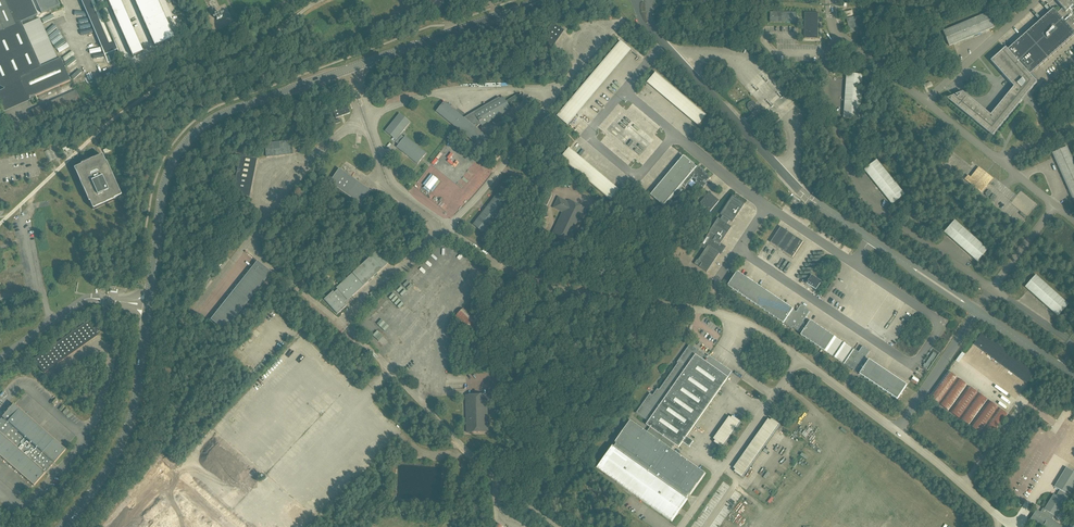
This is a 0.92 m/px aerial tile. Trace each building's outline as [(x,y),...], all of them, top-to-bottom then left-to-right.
[(29,99),(70,81),(61,59),(41,67),(21,23),(38,15),(31,0),(0,0),(0,88),(4,90),(22,82),(29,99)] [(42,13),(60,5),(58,0),(36,0),(42,13)] [(89,0),(81,3),(83,9),(91,6),(89,0)] [(108,3),(111,9),(122,4),(120,0),(115,0),(108,3)] [(442,13),(454,0),(428,0),(442,13)] [(953,104),(993,137),(997,132),(998,130),(1023,100),(1021,99),(1027,91),(1029,93),(1037,83),(1029,75),(1035,71),(1073,36),(1073,0),(1071,3),(1068,0),(1058,0),(1056,2),(1062,9),(1063,9),(1062,11),(1061,10),(1057,13),(1054,10),(1053,9),(1052,10),(1008,50),(1007,50),(1005,48),(990,61),(1002,74),(1014,87),(1015,89),(1011,95),(1009,93),(990,115),(989,118),(967,99),(965,102),(959,97),(958,98),(957,99),(953,104)] [(146,1),(136,5),(139,11),(149,7),(146,1)] [(159,2),(149,7),(151,13),(161,8),(159,2)] [(81,3),(73,7),(75,12),(83,9),(81,3)] [(122,4),(111,9),(114,15),(125,10),(122,4)] [(91,6),(83,9),(86,14),(93,11),(91,6)] [(149,7),(139,11),(141,17),(151,13),(149,7)] [(161,8),(151,13),(154,19),(164,14),(161,8)] [(83,9),(75,12),(78,18),(86,14),(83,9)] [(125,10),(114,15),(116,21),(127,16),(125,10)] [(93,11),(86,14),(88,19),(96,16),(93,11)] [(796,13),(770,12),(770,23),(796,24),(796,13)] [(151,13),(141,17),(144,23),(154,19),(151,13)] [(804,13),(804,38),(817,39),(818,13),(804,13)] [(966,40),(994,28),(988,13),(943,32),(949,47),(966,40)] [(69,14),(62,18),(64,23),(72,20),(69,14)] [(86,14),(78,18),(80,23),(88,19),(86,14)] [(164,14),(154,19),(157,25),(167,20),(164,14)] [(96,16),(88,19),(90,25),(98,21),(96,16)] [(127,16),(116,21),(119,27),(130,22),(127,16)] [(862,31),(859,16),(846,19),(849,34),(862,31)] [(62,18),(54,21),(56,27),(64,23),(62,18)] [(88,19),(80,23),(82,28),(90,25),(88,19)] [(154,19),(144,23),(147,29),(157,25),(154,19)] [(72,20),(64,23),(66,28),(74,25),(72,20)] [(167,20),(157,25),(159,31),(169,26),(167,20)] [(98,21),(90,25),(92,30),(100,27),(98,21)] [(130,22),(119,27),(122,33),(133,28),(130,22)] [(64,23),(56,27),(58,32),(66,28),(64,23)] [(90,25),(82,28),(85,33),(92,30),(90,25)] [(157,25),(147,29),(149,35),(159,31),(157,25)] [(169,26),(159,31),(162,37),(172,32),(169,26)] [(100,27),(92,30),(95,35),(102,32),(100,27)] [(133,28),(122,33),(124,39),(135,34),(133,28)] [(92,30),(85,33),(87,39),(95,35),(92,30)] [(159,31),(149,35),(152,41),(162,37),(159,31)] [(102,32),(95,35),(97,41),(105,37),(102,32)] [(172,32),(162,37),(165,43),(175,38),(172,32)] [(135,34),(124,39),(127,45),(138,40),(135,34)] [(95,35),(87,39),(89,44),(97,41),(95,35)] [(105,37),(97,41),(99,46),(107,43),(105,37)] [(162,37),(152,41),(155,47),(165,43),(162,37)] [(138,40),(127,45),(129,51),(140,46),(138,40)] [(97,41),(89,44),(91,49),(99,46),(97,41)] [(557,117),(567,125),(630,50),(620,41),(557,117)] [(140,46),(129,51),(132,57),(143,52),(140,46)] [(88,57),(80,60),(82,66),(90,62),(88,57)] [(80,60),(72,64),(74,69),(82,66),(80,60)] [(90,62),(82,66),(84,71),(92,68),(90,62)] [(82,66),(74,69),(77,74),(84,71),(82,66)] [(92,68),(84,71),(87,76),(95,73),(92,68)] [(84,71),(77,74),(79,80),(87,76),(84,71)] [(862,75),(846,74),(842,118),(859,120),(862,75)] [(474,113),(464,118),(444,102),(436,112),(480,147),(488,137),(477,128),(479,126),(481,125),(482,127),(511,110),(508,105),(519,98),(517,94),(506,101),(502,95),(473,112),(474,113)] [(755,109),(756,108),(756,107),(756,106),(756,105),(756,104),(755,103),(754,102),(753,102),(752,102),(751,102),(750,102),(749,103),(748,103),(748,104),(748,105),(747,106),(748,107),(748,108),(748,109),(752,114),(756,110),(755,109)] [(350,114),(347,106),(333,111),(335,119),(350,114)] [(410,110),(404,117),(399,114),(385,132),(393,138),(392,140),(398,145),(397,147),(418,164),(427,154),(405,136),(404,138),(401,135),(410,123),(406,120),(408,117),(416,123),(414,126),(430,138),(436,131),(410,110)] [(266,157),(293,154),(291,140),(264,143),(266,157)] [(1073,202),(1073,163),(1067,147),(1052,154),(1073,202)] [(240,156),(240,157),(232,194),(249,197),(257,159),(240,156)] [(698,169),(683,156),(650,195),(663,206),(662,207),(666,210),(673,202),(670,200),(673,197),(675,199),(682,190),(680,188),(682,185),(685,187),(693,178),(696,181),(695,182),(703,189),(707,184),(706,183),(710,177),(703,171),(703,170),(699,167),(698,169)] [(93,209),(120,197),(102,157),(75,169),(93,209)] [(864,171),(892,205),(905,195),(877,160),(864,171)] [(361,206),(371,191),(339,169),(329,183),(361,206)] [(719,201),(709,192),(699,205),(709,213),(719,201)] [(498,193),(473,225),(484,234),(509,202),(498,193)] [(718,218),(709,232),(710,232),(700,246),(705,250),(698,260),(697,260),(694,264),(707,273),(719,254),(721,255),(726,247),(721,244),(732,227),(727,224),(730,221),(733,223),(745,204),(733,196),(720,214),(723,216),(720,220),(718,218)] [(567,201),(558,197),(552,209),(561,213),(551,235),(571,245),(587,210),(567,201)] [(543,220),(539,229),(543,231),(547,222),(543,220)] [(944,233),(977,263),(988,250),(955,221),(944,233)] [(781,227),(770,243),(793,257),(803,242),(781,227)] [(371,257),(361,266),(336,288),(338,289),(334,293),(333,291),(324,300),(337,314),(346,306),(344,303),(347,300),(348,300),(389,263),(377,250),(371,256),(371,257)] [(216,265),(221,268),(227,260),(222,256),(216,265)] [(258,290),(264,283),(272,272),(257,261),(211,320),(225,331),(248,303),(258,290)] [(729,285),(728,286),(730,288),(763,310),(790,329),(792,330),(793,328),(794,329),(802,334),(801,335),(819,348),(821,349),(825,352),(826,353),(828,354),(840,362),(842,364),(844,365),(852,370),(862,377),(897,400),(902,394),(903,392),(907,386),(869,360),(869,361),(866,358),(870,352),(862,346),(858,353),(854,350),(810,321),(807,327),(804,325),(802,324),(803,322),(810,312),(801,305),(796,312),(793,310),(737,272),(732,280),(729,285)] [(1025,287),(1058,317),(1069,305),(1036,275),(1025,287)] [(806,284),(816,290),(822,282),(812,276),(806,284)] [(464,309),(456,317),(477,337),(485,329),(464,309)] [(976,342),(974,344),(1027,384),(1036,373),(983,333),(976,342)] [(613,446),(597,469),(672,522),(688,499),(686,498),(689,495),(690,496),(705,474),(698,469),(672,450),(675,446),(678,448),(682,442),(689,447),(693,442),(686,437),(728,378),(705,362),(708,358),(699,351),(696,349),(690,345),(677,363),(678,364),(659,390),(658,389),(653,395),(650,394),(636,413),(646,420),(648,422),(646,425),(650,428),(647,432),(631,421),(615,443),(617,444),(614,447),(613,446)] [(923,367),(926,369),(927,368),(936,355),(933,353),(926,364),(925,364),(923,366),(924,366),(923,367)] [(967,385),(948,371),(929,397),(931,399),(948,411),(967,385)] [(949,412),(969,426),(987,400),(968,386),(949,412)] [(488,395),(466,395),(467,433),(489,433),(489,417),(490,417),(490,416),(489,416),(488,414),(491,414),(491,411),(488,411),(488,405),(494,405),(494,396),(488,396),(488,395)] [(989,441),(1008,415),(989,401),(970,427),(989,441)] [(9,404),(1,414),(3,415),(12,406),(9,404)] [(0,420),(0,456),(34,486),(65,450),(14,405),(0,420)] [(714,443),(722,449),(741,422),(732,416),(731,418),(729,417),(713,439),(715,441),(714,443)] [(734,472),(743,478),(780,425),(771,419),(770,421),(768,419),(734,469),(735,470),(734,472)] [(1056,496),(1054,494),(1045,509),(1043,508),(1040,513),(1036,510),(1029,522),(1037,526),(1064,526),(1052,520),(1054,516),(1056,517),(1066,502),(1065,502),(1069,496),(1073,488),(1073,473),(1066,468),(1054,487),(1060,490),(1056,496)] [(124,526),(218,526),(163,480),(124,526)]
